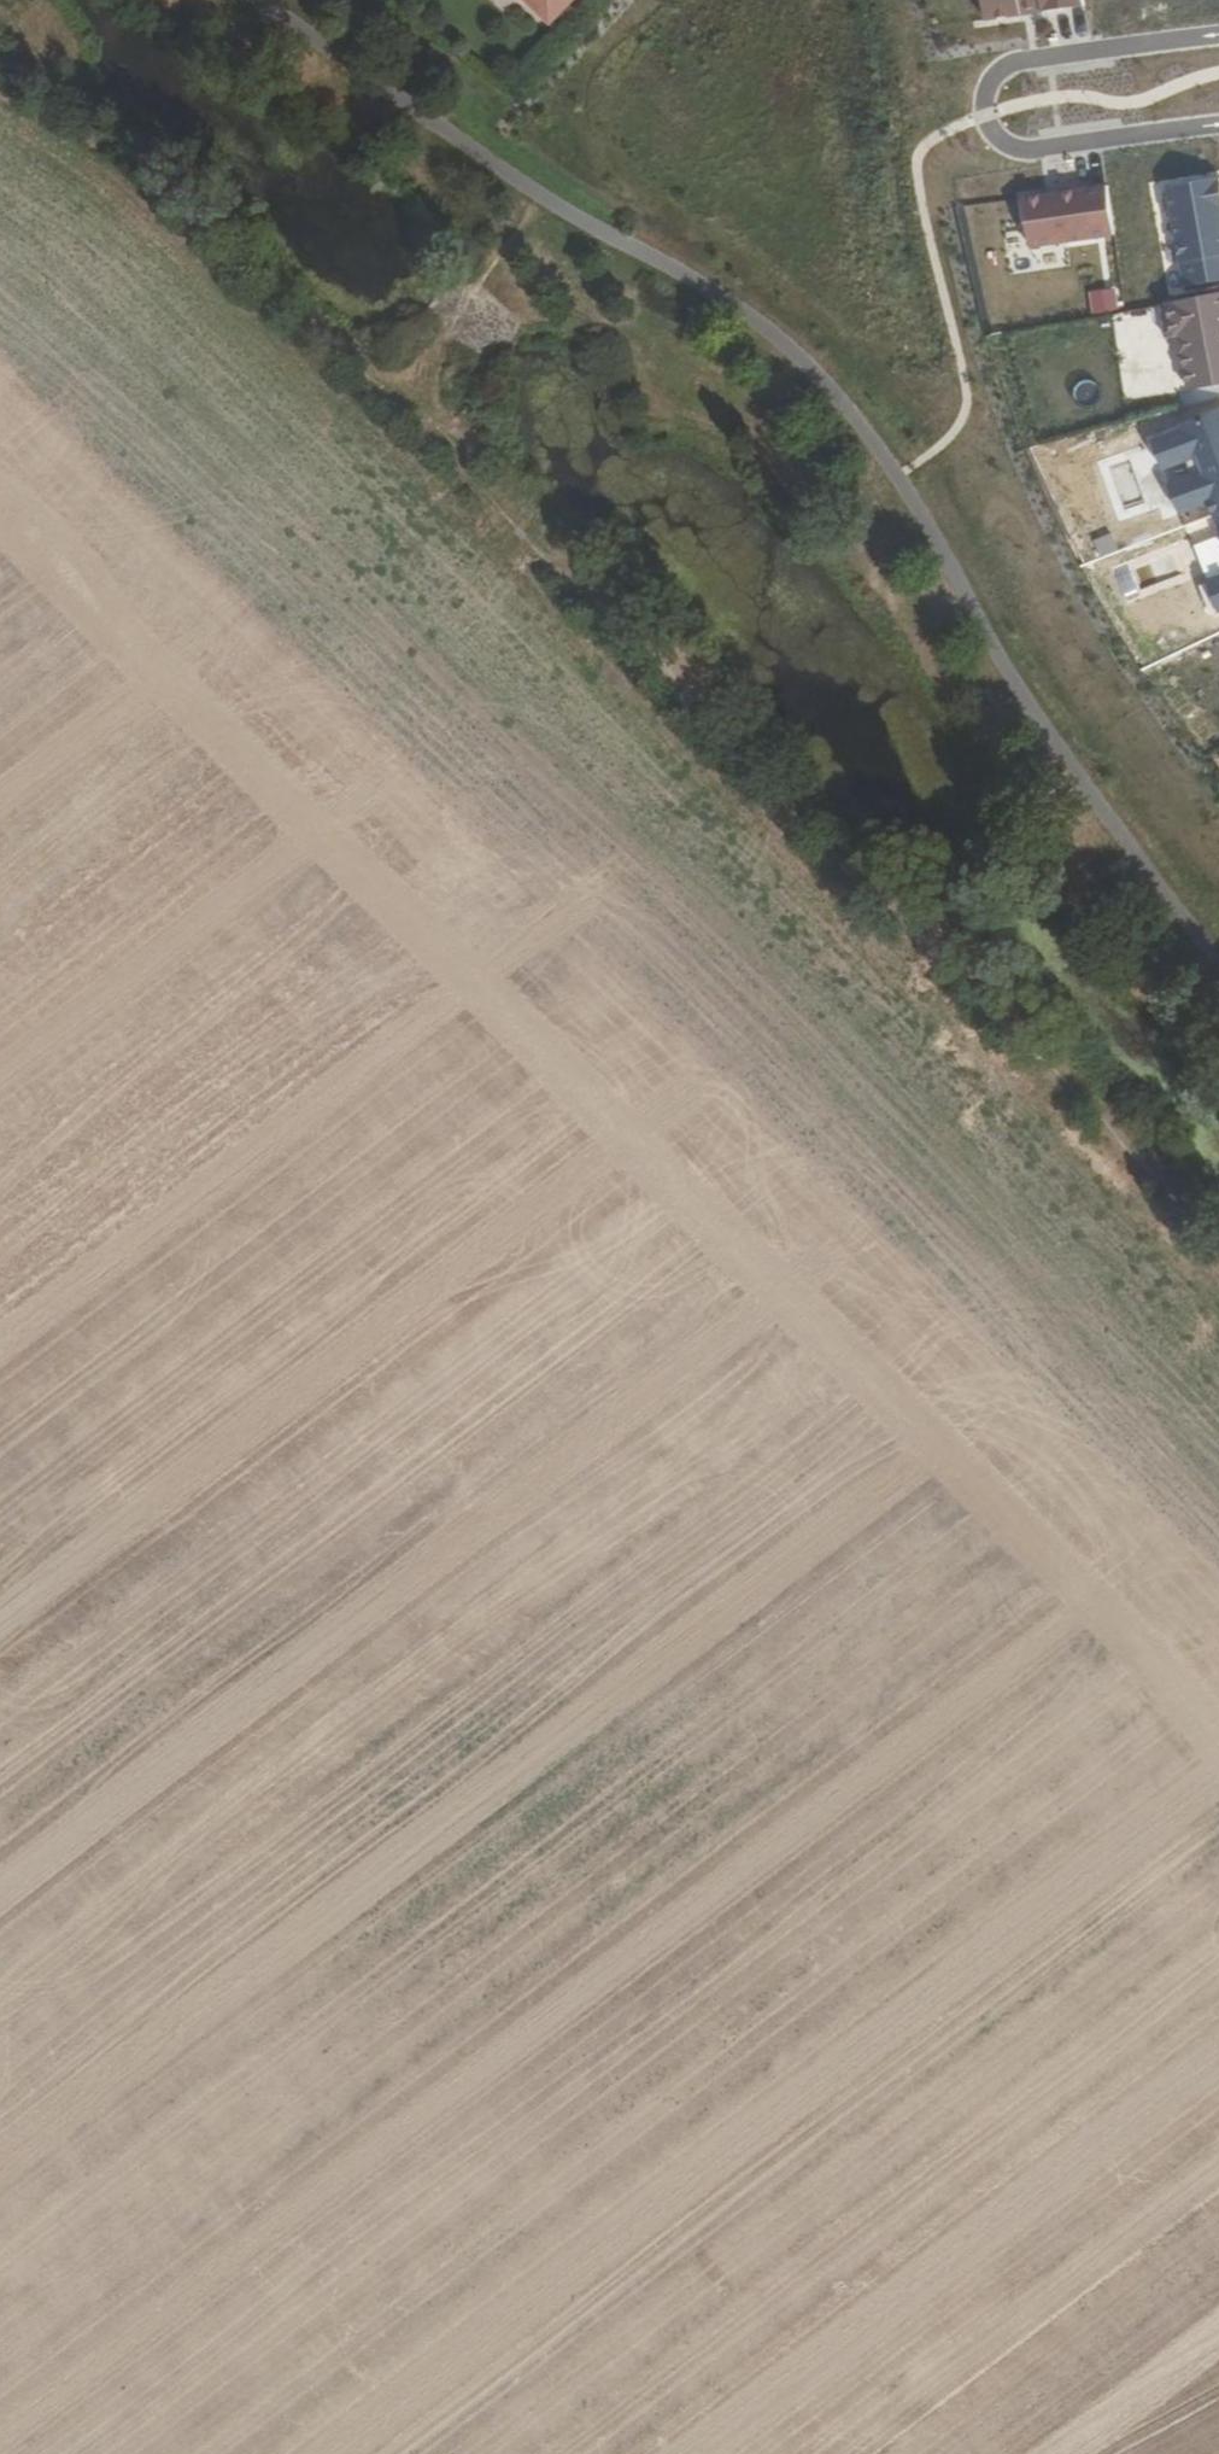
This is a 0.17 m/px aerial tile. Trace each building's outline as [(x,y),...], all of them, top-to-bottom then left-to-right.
[(593,49),(639,0),(543,0),(593,49)] [(1086,6),(1085,0),(983,0),(986,19),(1086,6)] [(1170,186),(1170,190),(1164,198),(1167,213),(1175,218),(1186,287),(1218,281),(1218,178),(1170,186)] [(1108,186),(1024,198),(1032,247),(1115,235),(1108,186)] [(1176,392),(1218,385),(1218,293),(1162,302),(1176,392)] [(1218,609),(1218,415),(1153,438),(1182,523),(1185,521),(1216,609),(1218,609)]
